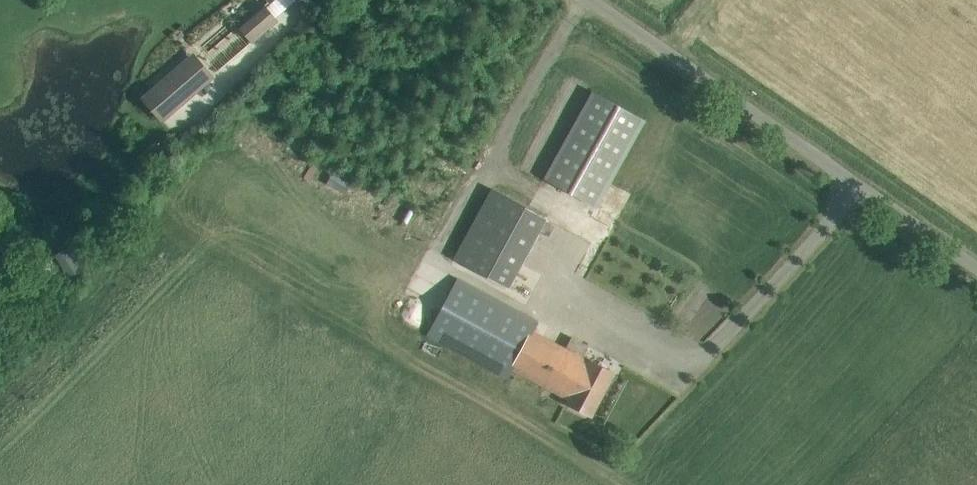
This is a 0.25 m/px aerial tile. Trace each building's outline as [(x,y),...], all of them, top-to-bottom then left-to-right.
[(253,42),(277,20),(263,2),(238,25),(253,42)] [(193,52),(140,96),(162,121),(215,77),(193,52)] [(597,207),(645,119),(593,90),(544,177),(597,207)] [(492,187),(454,258),(509,287),(546,217),(492,187)] [(67,247),(55,254),(69,276),(81,269),(67,247)] [(588,345),(572,336),(566,347),(532,329),(537,321),(458,278),(428,334),(507,376),(511,368),(568,398),(566,402),(591,416),(615,372),(590,358),(589,360),(582,356),(588,345)]
